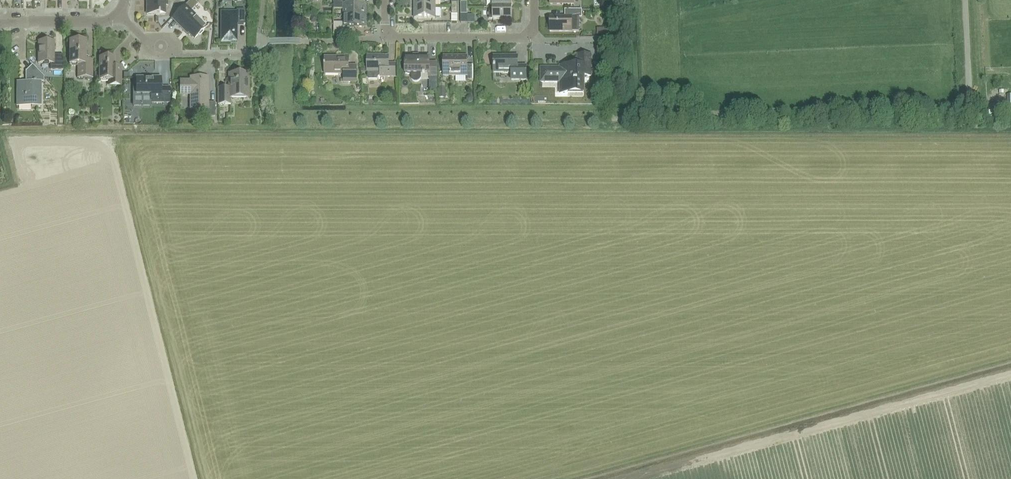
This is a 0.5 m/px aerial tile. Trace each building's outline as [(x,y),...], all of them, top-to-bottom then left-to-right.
[(147,15),(160,15),(160,14),(165,14),(165,6),(167,6),(167,0),(147,0),(147,15)] [(207,0),(206,8),(213,10),(214,2),(207,0)] [(364,16),(364,4),(350,4),(350,0),(333,0),(333,9),(344,9),(344,16),(364,16)] [(194,39),(206,27),(185,6),(172,19),(184,31),(185,30),(194,39)] [(435,9),(435,7),(414,7),(414,18),(435,18),(435,17),(440,17),(440,9),(435,9)] [(511,8),(492,8),(489,8),(489,19),(511,19),(511,8)] [(237,24),(245,24),(245,9),(236,9),(236,11),(221,11),(221,41),(237,41),(237,24)] [(582,17),(582,10),(565,10),(565,17),(550,17),(550,32),(571,32),(571,31),(576,31),(577,17),(582,17)] [(364,27),(364,16),(344,16),(344,22),(333,22),(333,33),(349,33),(349,27),(364,27)] [(50,69),(63,69),(63,54),(54,54),(54,41),(38,41),(38,63),(50,63),(50,69)] [(92,77),(92,63),(85,63),(86,42),(69,42),(69,65),(78,65),(78,77),(92,77)] [(591,76),(591,55),(578,55),(578,66),(560,66),(560,68),(541,68),(541,82),(560,82),(560,93),(568,93),(568,92),(581,92),(581,76),(591,76)] [(356,82),(356,66),(348,66),(348,56),(340,56),(340,58),(324,58),(324,74),(344,74),(344,82),(356,82)] [(378,77),(395,77),(395,64),(388,64),(388,56),(367,56),(367,66),(361,66),(361,72),(367,72),(367,77),(368,79),(377,79),(378,77)] [(420,74),(429,74),(429,77),(436,77),(436,63),(429,63),(429,56),(405,56),(405,74),(411,74),(411,78),(412,81),(413,82),(416,83),(418,82),(420,81),(420,78),(420,74)] [(473,80),(473,65),(467,65),(467,56),(443,56),(443,76),(466,76),(466,80),(473,80)] [(526,80),(526,66),(517,66),(517,56),(493,56),(493,73),(511,73),(511,80),(526,80)] [(100,58),(100,77),(109,78),(109,86),(121,86),(121,71),(121,67),(114,67),(114,58),(100,58)] [(41,81),(44,81),(44,76),(30,61),(30,62),(33,66),(29,70),(26,70),(26,81),(25,81),(25,84),(19,84),(19,91),(17,91),(17,103),(31,104),(31,106),(41,106),(41,105),(41,81)] [(247,97),(247,73),(230,73),(230,88),(218,88),(218,104),(230,104),(230,96),(246,96),(246,97),(247,97)] [(169,102),(169,87),(168,87),(168,88),(160,88),(160,77),(136,77),(136,95),(150,95),(150,102),(169,102)] [(207,116),(214,116),(214,102),(207,102),(207,77),(190,77),(190,80),(180,80),(180,94),(181,94),(181,93),(191,93),(191,108),(207,108),(207,116)]
